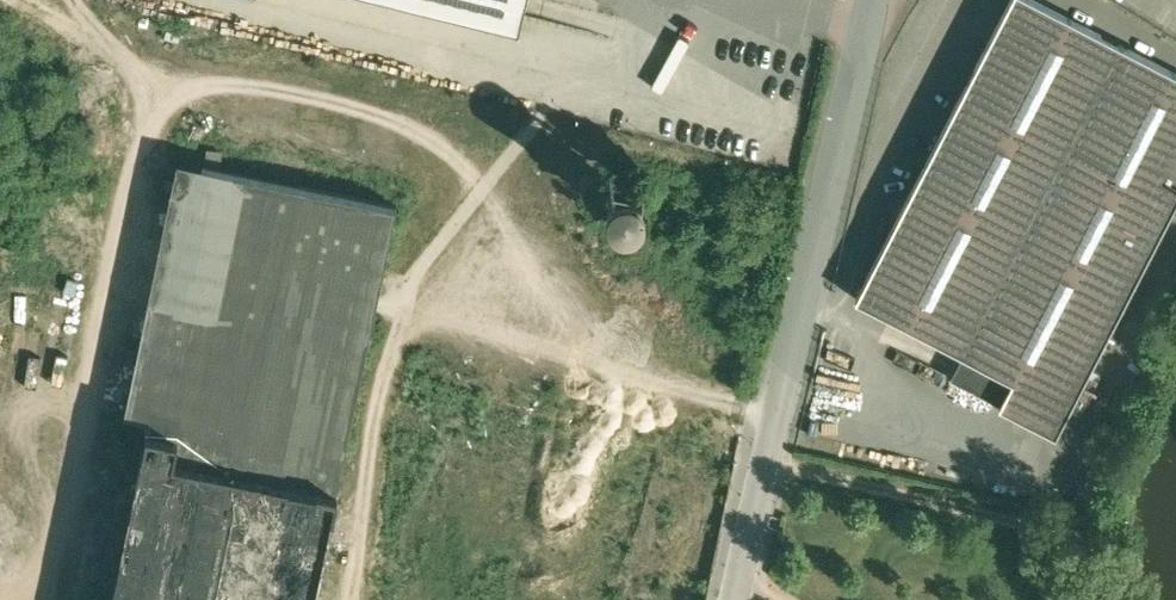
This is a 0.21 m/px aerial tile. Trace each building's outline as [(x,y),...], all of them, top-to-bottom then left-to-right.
[(520,20),(525,0),(442,0),(520,20)] [(1071,18),(1072,17),(1069,16),(1069,17),(1036,0),(1011,0),(990,40),(989,40),(988,43),(989,43),(964,91),(963,91),(962,93),(963,94),(938,142),(937,142),(936,144),(936,145),(911,193),(909,195),(910,196),(885,244),(884,244),(883,246),(884,246),(859,295),(858,294),(857,297),(858,297),(857,298),(860,299),(910,324),(909,325),(912,326),(962,351),(961,352),(964,353),(1014,378),(1002,401),(1001,401),(1000,403),(1001,404),(1000,404),(1003,406),(1003,405),(1053,431),(1052,431),(1055,433),(1055,432),(1056,432),(1058,430),(1057,429),(1068,409),(1080,415),(1102,373),(1090,366),(1108,330),(1109,331),(1110,328),(1109,328),(1134,279),(1135,280),(1136,277),(1148,254),(1150,252),(1149,251),(1174,203),(1175,203),(1175,201),(1175,199),(1175,72),(1175,71),(1173,70),(1158,63),(1162,55),(1135,41),(1131,49),(1123,45),(1124,44),(1121,43),(1071,18)] [(410,295),(380,289),(398,203),(220,166),(224,150),(211,147),(207,163),(204,162),(185,251),(186,251),(174,306),(173,309),(174,309),(167,341),(166,341),(165,344),(166,344),(159,376),(158,379),(159,379),(152,411),(151,411),(151,414),(149,426),(148,426),(144,446),(143,446),(139,468),(140,468),(127,527),(112,524),(98,590),(108,592),(107,599),(346,599),(410,295)] [(635,169),(630,168),(625,167),(619,168),(615,170),(612,172),(609,174),(606,178),(604,182),(603,185),(603,188),(602,191),(603,195),(604,197),(605,200),(606,203),(610,207),(613,210),(617,211),(621,213),(626,213),(631,213),(635,211),(640,208),(642,205),(645,202),(647,198),(648,195),(648,190),(648,187),(647,184),(646,181),(644,178),(643,176),(641,174),(638,172),(635,169)]
